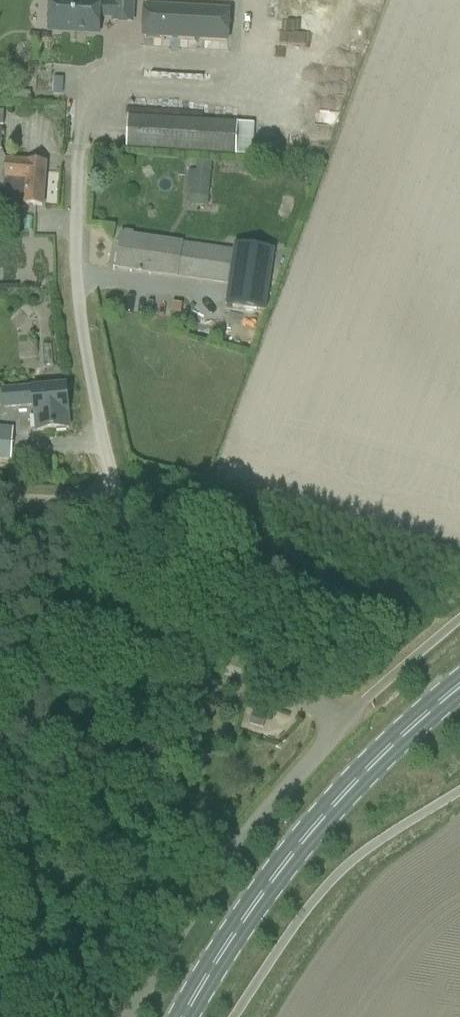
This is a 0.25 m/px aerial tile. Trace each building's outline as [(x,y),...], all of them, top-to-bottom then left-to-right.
[(132,0),(114,0),(114,5),(99,4),(99,0),(50,0),(48,31),(97,34),(98,17),(113,18),(113,22),(131,23),(132,0)] [(230,10),(142,5),(140,38),(228,43),(230,10)] [(236,123),(147,118),(127,117),(125,148),(145,149),(235,154),(236,123)] [(24,209),(25,206),(41,207),(45,163),(4,160),(1,208),(24,209)] [(211,172),(188,170),(187,188),(191,188),(190,196),(208,198),(211,172)] [(231,251),(140,238),(120,235),(116,268),(175,277),(175,278),(176,278),(177,277),(226,284),(231,251)] [(234,245),(225,304),(264,310),(273,251),(234,245)] [(35,432),(48,431),(68,429),(67,413),(68,412),(65,385),(1,391),(3,408),(32,406),(33,416),(34,416),(35,432)] [(9,459),(11,430),(0,429),(0,458),(9,459)] [(249,725),(262,729),(265,719),(252,714),(249,725)]
